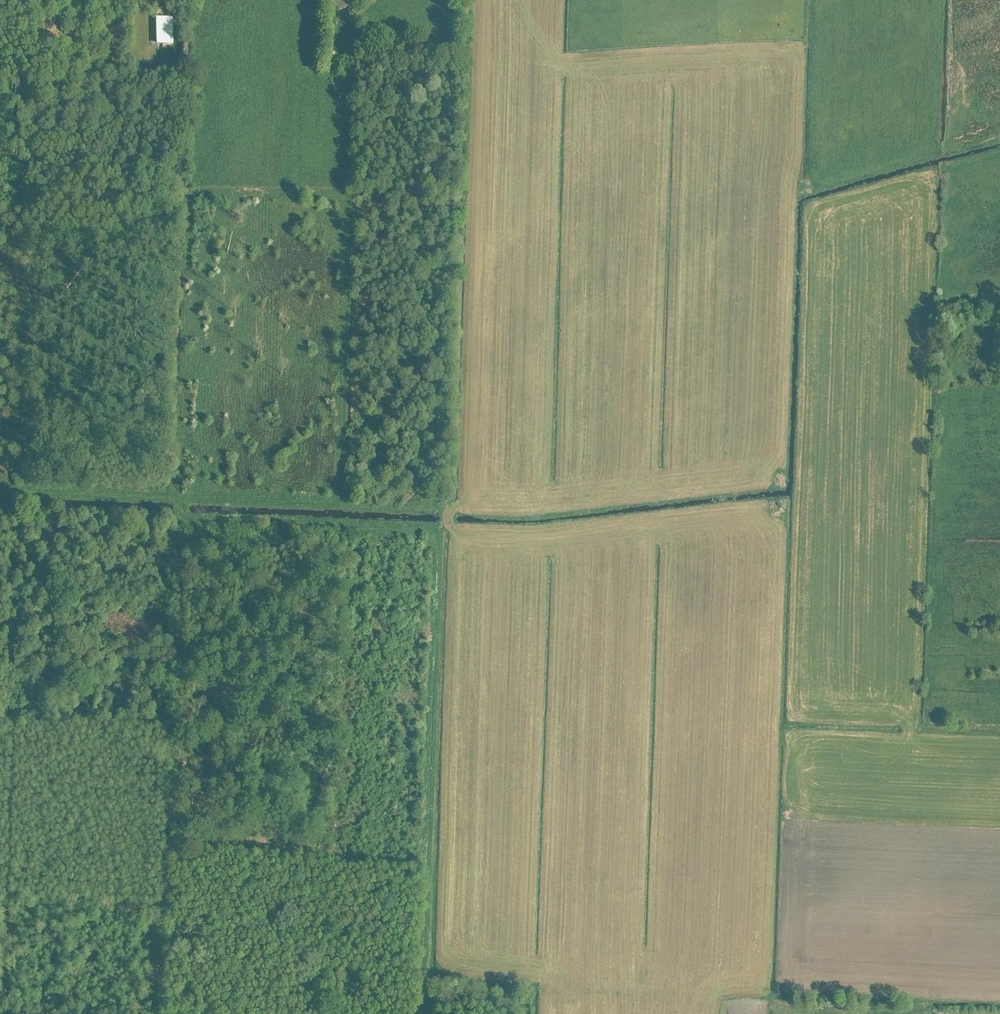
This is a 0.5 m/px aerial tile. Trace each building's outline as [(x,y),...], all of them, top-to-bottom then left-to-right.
[(354,11),(355,0),(335,0),(334,10),(354,11)] [(171,20),(157,20),(157,46),(172,46),(171,20)]
